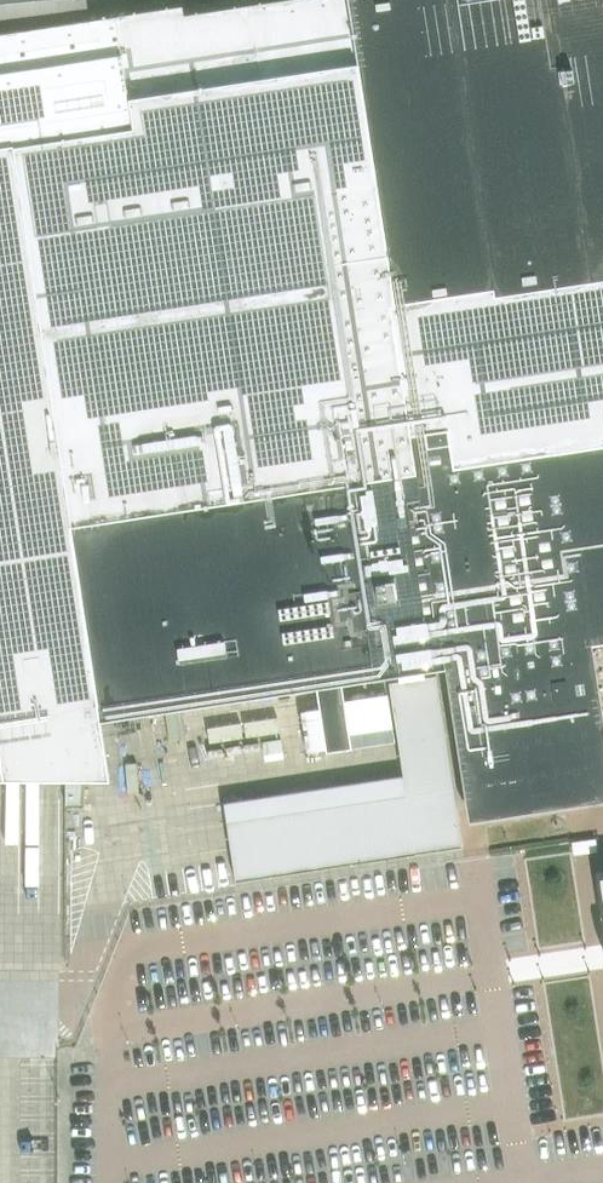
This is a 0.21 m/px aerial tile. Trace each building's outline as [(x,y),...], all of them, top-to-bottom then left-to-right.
[(95,784),(86,721),(100,719),(113,717),(316,686),(326,752),(352,748),(342,682),(398,673),(399,681),(389,682),(390,687),(406,795),(268,816),(227,822),(236,880),(462,846),(460,830),(436,675),(425,677),(424,669),(447,666),(454,711),(453,711),(453,714),(454,714),(461,759),(460,759),(460,762),(461,761),(468,807),(467,807),(468,809),(470,809),(470,808),(515,801),(515,802),(518,802),(518,801),(563,794),(563,795),(566,794),(566,793),(589,790),(589,786),(602,784),(602,724),(600,702),(597,703),(596,692),(599,691),(599,689),(598,689),(591,644),(602,642),(602,0),(285,0),(184,15),(183,5),(126,14),(113,16),(109,17),(0,34),(0,784),(95,784)] [(87,15),(86,0),(0,0),(0,23),(87,15)] [(269,885),(267,907),(287,908),(288,887),(269,885)] [(29,1008),(27,942),(12,942),(14,1009),(29,1008)]
